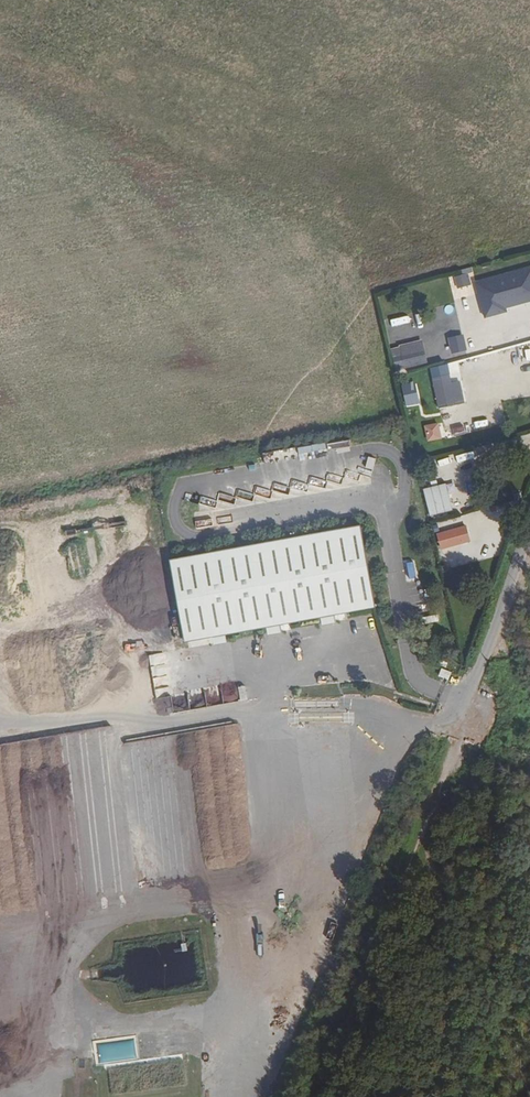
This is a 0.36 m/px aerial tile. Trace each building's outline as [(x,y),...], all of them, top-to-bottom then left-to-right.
[(475,278),(474,270),(456,273),(459,287),(477,284),(479,294),(471,296),(474,311),(484,309),(486,317),(510,312),(509,306),(529,301),(529,267),(475,278)] [(391,325),(407,322),(406,315),(390,318),(391,325)] [(449,338),(453,354),(488,346),(484,333),(468,337),(467,333),(449,338)] [(424,339),(392,347),(398,370),(430,362),(424,339)] [(514,355),(512,364),(529,369),(529,351),(521,348),(518,357),(514,355)] [(434,358),(449,356),(448,349),(433,351),(434,358)] [(433,377),(439,408),(466,403),(460,372),(433,377)] [(440,421),(425,425),(429,442),(444,438),(440,421)] [(371,455),(369,468),(377,469),(378,456),(371,455)] [(443,465),(455,463),(454,457),(442,459),(443,465)] [(349,469),(346,475),(360,481),(362,474),(349,469)] [(448,482),(425,488),(432,516),(456,510),(448,482)] [(220,492),(218,498),(234,503),(235,498),(220,492)] [(197,528),(212,527),(210,510),(195,512),(197,528)] [(439,531),(442,549),(473,542),(470,525),(439,531)] [(364,531),(173,560),(185,644),(377,615),(364,531)] [(457,567),(476,562),(474,554),(455,560),(457,567)] [(412,571),(425,568),(423,560),(410,563),(412,571)] [(427,624),(442,621),(440,614),(426,617),(427,624)] [(150,654),(158,697),(173,694),(164,652),(150,654)] [(437,665),(447,669),(449,663),(439,659),(437,665)] [(171,694),(175,712),(248,697),(246,690),(223,695),(221,686),(206,689),(205,687),(171,694)]
